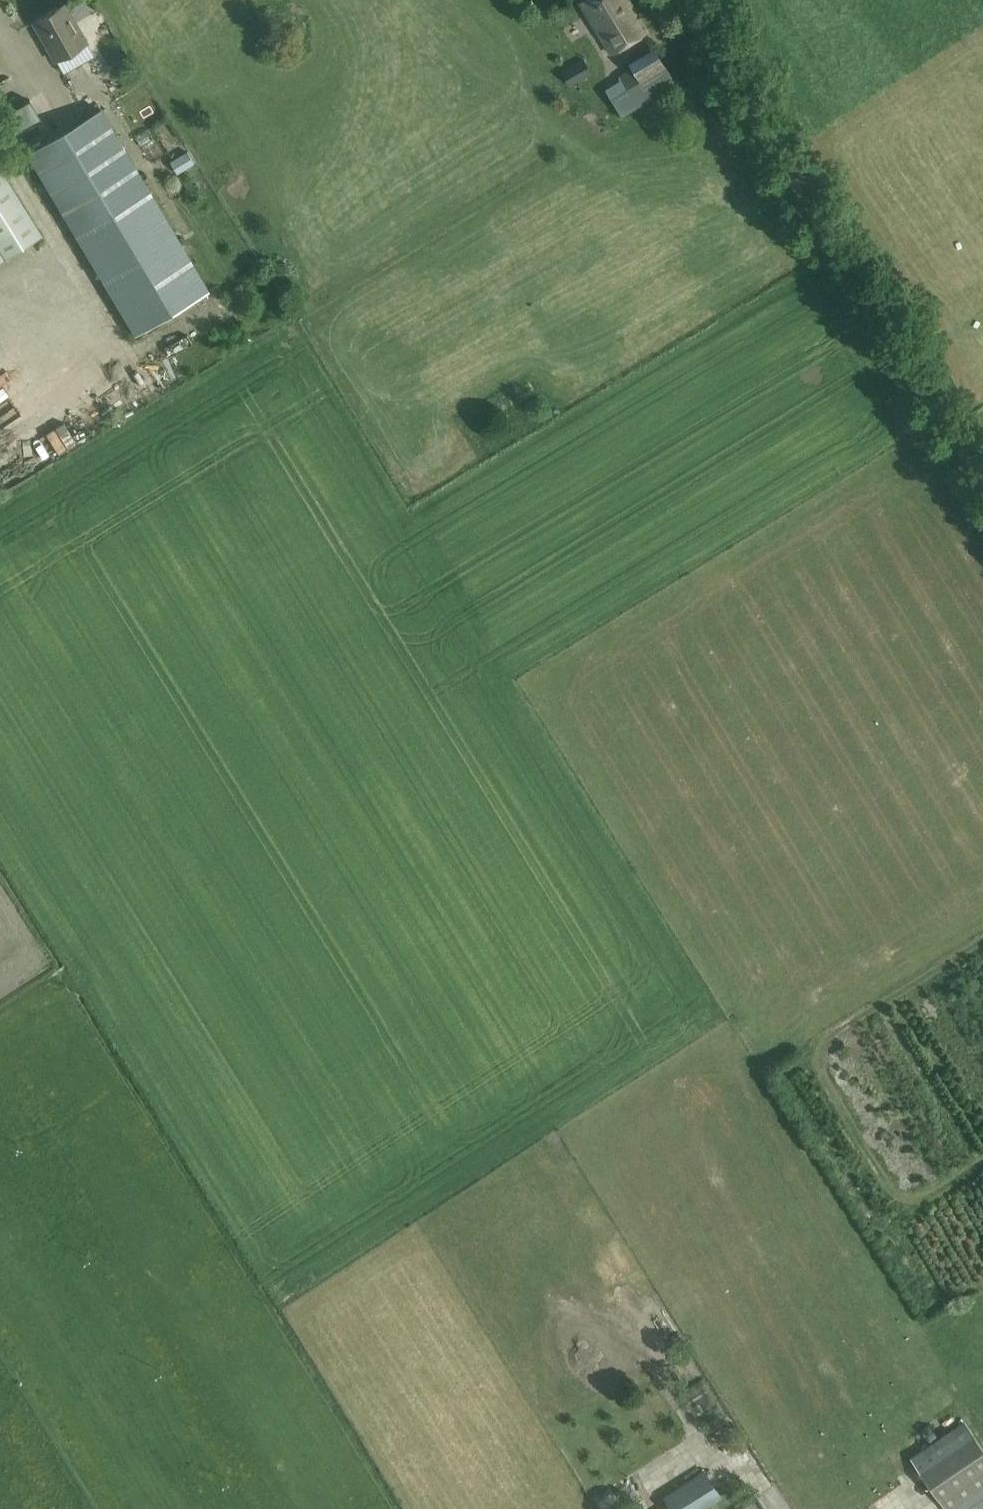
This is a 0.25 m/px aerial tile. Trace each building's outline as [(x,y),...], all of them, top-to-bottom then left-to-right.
[(646,30),(628,0),(585,0),(581,2),(612,52),(646,30)] [(56,60),(87,42),(65,4),(34,21),(56,60)] [(605,88),(622,115),(677,82),(655,45),(629,61),(633,68),(620,76),(621,78),(605,88)] [(562,73),(570,86),(592,73),(583,59),(562,73)] [(29,92),(12,98),(21,122),(37,117),(29,92)] [(101,108),(27,152),(136,334),(210,290),(101,108)] [(187,151),(171,161),(177,172),(194,161),(187,151)] [(43,235),(0,167),(0,262),(43,235)] [(56,418),(69,441),(95,427),(83,404),(56,418)] [(963,1423),(911,1459),(946,1508),(982,1508),(982,1452),(963,1423)] [(703,1468),(663,1495),(673,1508),(699,1508),(721,1494),(703,1468)]
